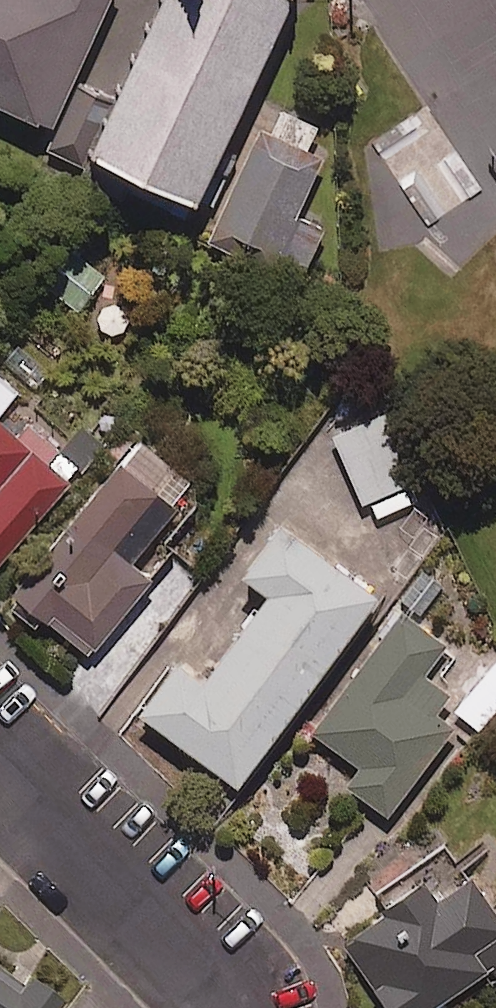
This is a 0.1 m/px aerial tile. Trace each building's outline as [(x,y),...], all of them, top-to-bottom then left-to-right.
[(45,123),(34,148),(86,172),(119,99),(85,84),(123,0),(0,0),(0,103),(45,123)] [(304,0),(178,0),(104,156),(207,205),(304,0)] [(330,159),(265,129),(220,228),(310,269),(327,231),(302,220),(330,159)] [(423,477),(383,401),(328,430),(367,506),(423,477)] [(79,471),(24,424),(16,434),(0,420),(0,538),(24,510),(36,521),(79,471)] [(137,446),(6,610),(38,635),(44,627),(89,662),(151,584),(130,568),(192,491),(137,446)] [(378,603),(279,530),(239,584),(264,603),(201,688),(175,668),(137,719),(237,794),(378,603)] [(420,570),(396,598),(421,620),(445,592),(420,570)] [(446,649),(400,615),(311,736),(357,770),(344,788),(388,820),(454,731),(434,717),(449,697),(424,679),(446,649)] [(454,713),(478,732),(495,710),(495,662),(454,713)] [(383,1007),(440,1007),(492,974),(495,980),(495,920),(470,881),(437,903),(428,889),(342,946),(383,1007)] [(0,978),(0,1007),(41,1007),(0,978)]
